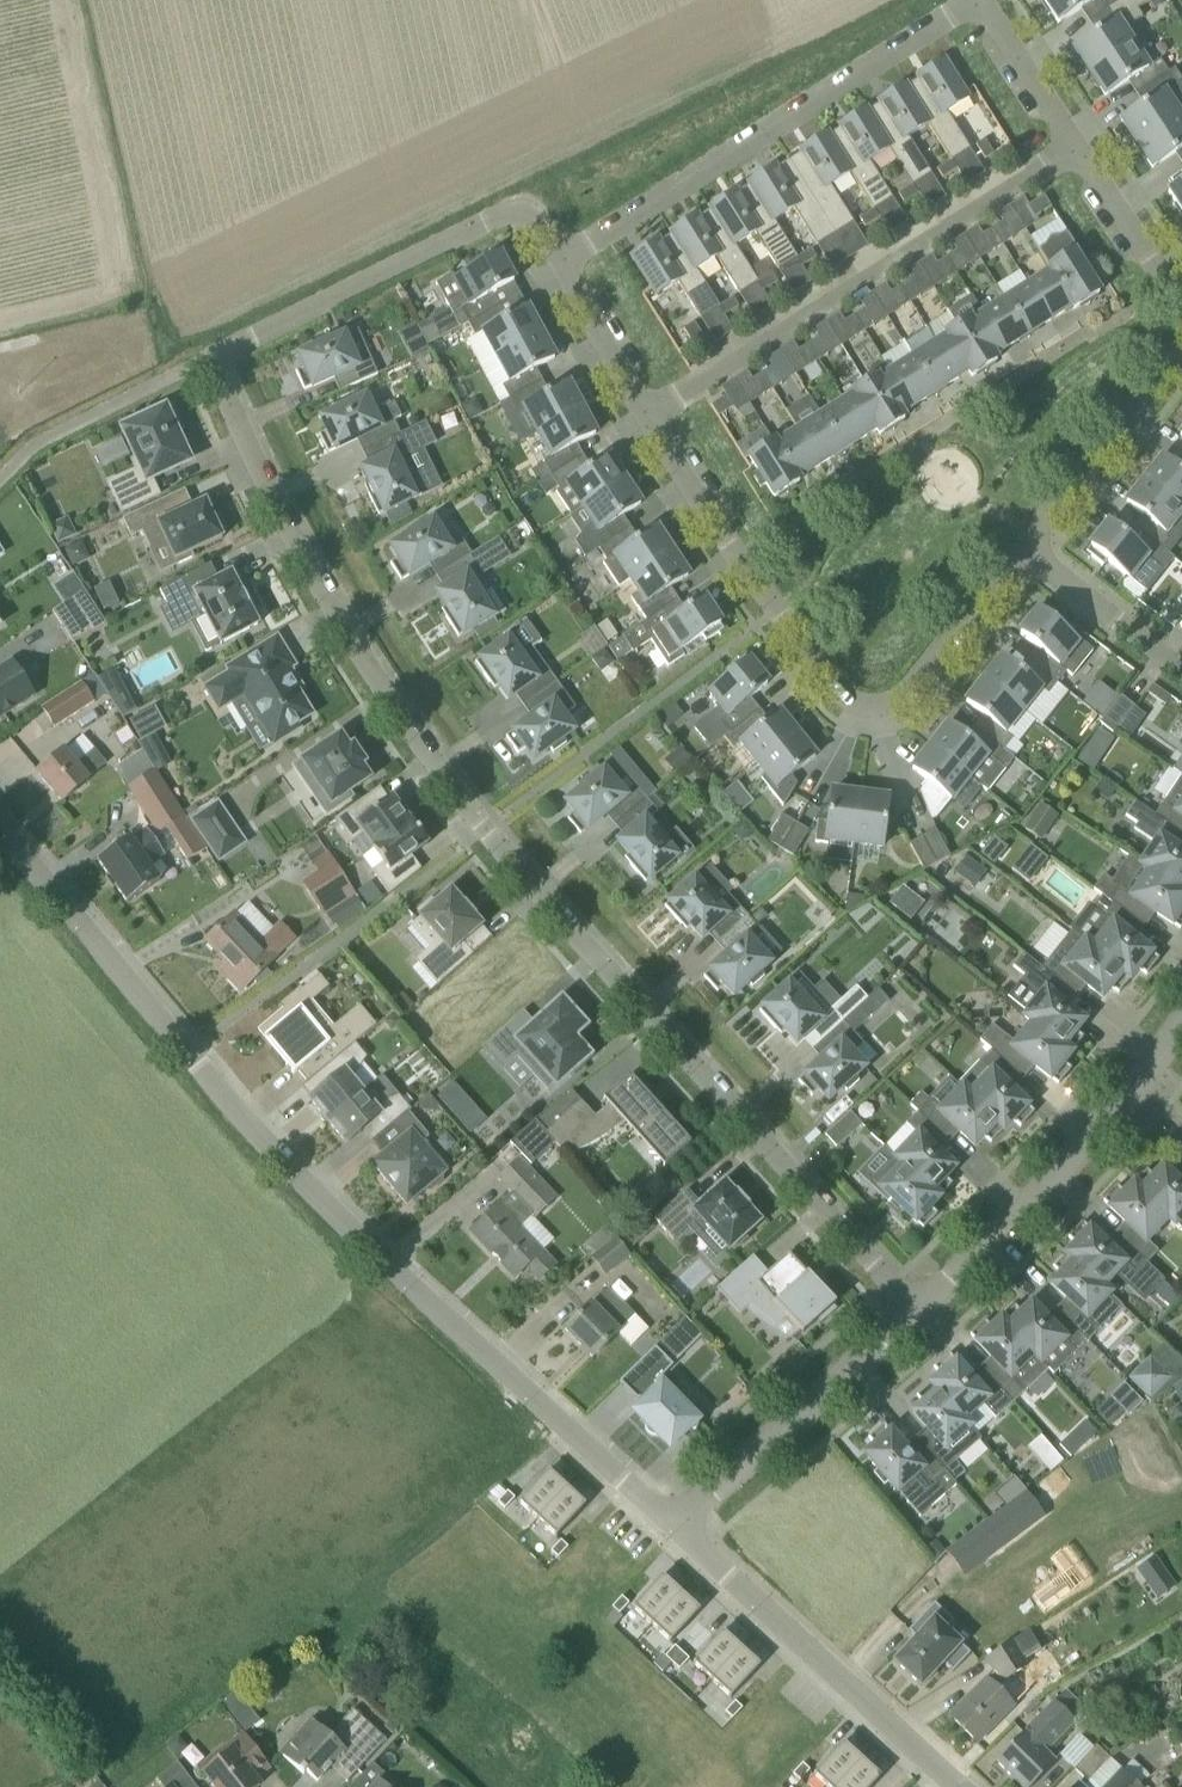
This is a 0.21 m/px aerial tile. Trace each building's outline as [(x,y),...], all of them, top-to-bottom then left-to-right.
[(1059,24),(1088,5),(1096,17),(1122,0),(1043,0),(1059,24)] [(1096,17),(1104,29),(1074,48),(1090,72),(1133,44),(1124,30),(1143,17),(1138,10),(1149,2),(1148,0),(1122,0),(1096,17)] [(1167,0),(1148,0),(1149,2),(1154,10),(1168,1),(1167,0)] [(1148,68),(1133,44),(1090,72),(1106,96),(1136,77),(1143,89),(1169,72),(1160,60),(1148,68)] [(947,113),(969,99),(944,60),(917,77),(919,79),(907,86),(906,87),(929,124),(928,125),(951,161),(952,161),(970,149),(947,113)] [(1137,144),(1180,116),(1181,115),(1181,80),(1174,68),(1169,72),(1143,89),(1151,101),(1143,106),(1121,120),(1137,144)] [(880,103),(868,111),(867,111),(890,148),(889,149),(912,185),(913,185),(932,174),(909,137),(928,125),(929,124),(906,87),(907,86),(905,84),(879,101),(880,103)] [(870,161),(889,149),(890,148),(867,111),(868,111),(866,109),(840,125),(841,127),(829,135),(828,136),(852,173),(851,173),(874,210),(874,209),(893,198),(870,161)] [(1180,116),(1137,144),(1153,168),(1181,149),(1181,119),(1180,116)] [(854,222),(831,186),(851,173),(852,173),(828,136),(829,135),(828,133),(801,150),(802,152),(790,160),(789,157),(788,158),(836,234),(854,222)] [(985,160),(994,154),(985,140),(976,145),(985,160)] [(776,168),(775,166),(748,183),(750,185),(774,222),(775,221),(794,209),(817,246),(836,234),(788,158),(787,158),(788,161),(776,168)] [(951,161),(938,170),(943,179),(958,169),(952,161),(951,161)] [(1169,192),(1181,212),(1181,183),(1169,192)] [(779,270),(797,258),(775,221),(774,222),(750,185),(738,193),(736,190),(709,207),(711,209),(735,246),(736,245),(755,233),(779,270)] [(913,185),(912,185),(899,194),(904,203),(919,194),(913,185)] [(1034,219),(1052,207),(1044,196),(1027,208),(1034,219)] [(1023,200),(1010,208),(1024,232),(1037,224),(1034,219),(1027,208),(1023,200)] [(1003,222),(1013,238),(1024,232),(1010,208),(999,215),(1003,222)] [(740,294),(758,283),(759,282),(736,245),(735,246),(711,209),(699,217),(697,215),(671,232),(672,234),(673,233),(696,270),(697,270),(717,258),(740,294)] [(880,218),(874,209),(874,210),(860,218),(865,227),(880,218)] [(1003,244),(1013,238),(1003,222),(993,228),(1003,244)] [(978,228),(964,236),(979,259),(992,251),(982,235),(978,228)] [(1003,244),(993,228),(982,235),(992,251),(1003,244)] [(658,239),(632,256),(656,295),(678,282),(701,319),(719,307),(720,306),(697,270),(696,270),(673,233),(672,234),(660,241),(658,239)] [(1079,251),(1068,233),(1061,237),(1052,244),(1046,246),(1039,250),(1050,267),(1076,308),(1099,294),(1091,280),(1097,277),(1088,263),(1083,267),(1075,254),(1079,251)] [(957,249),(968,266),(979,259),(964,236),(953,243),(957,249)] [(811,249),(797,258),(802,267),(817,258),(811,249)] [(957,273),(968,266),(957,249),(947,257),(957,273)] [(468,323),(495,308),(488,296),(514,282),(497,251),(478,261),(481,267),(456,280),(463,293),(446,302),(460,328),(468,323)] [(931,256),(918,264),(933,288),(946,279),(936,264),(931,256)] [(957,273),(947,257),(936,264),(946,279),(957,273)] [(912,279),(921,295),(933,288),(918,264),(907,271),(912,279)] [(1075,309),(1076,308),(1050,267),(1049,268),(1051,271),(1029,284),(1051,320),(1073,306),(1075,309)] [(759,282),(758,283),(763,291),(778,282),(772,273),(759,282)] [(912,279),(901,286),(911,302),(921,295),(912,279)] [(1051,320),(1029,284),(1006,299),(1028,334),(1051,320)] [(885,286),(873,294),(887,318),(900,310),(890,294),(885,286)] [(911,302),(901,286),(890,294),(900,310),(911,302)] [(865,307),(876,324),(887,318),(873,294),(862,301),(865,307)] [(994,356),(1005,349),(983,314),(971,295),(948,310),(950,312),(958,326),(985,369),(997,361),(994,356)] [(734,298),(720,306),(719,307),(725,316),(739,307),(734,298)] [(1028,334),(1006,299),(983,314),(1005,349),(1028,334)] [(484,332),(497,356),(541,332),(528,307),(502,321),(495,308),(468,323),(475,336),(484,332)] [(865,331),(876,324),(865,307),(855,315),(865,331)] [(865,331),(855,315),(843,324),(853,340),(865,331)] [(839,316),(826,324),(840,348),(853,340),(843,324),(839,316)] [(684,329),(693,343),(704,337),(695,322),(684,329)] [(434,323),(421,331),(428,344),(442,337),(434,323)] [(819,337),(829,354),(840,348),(826,324),(815,331),(819,337)] [(972,377),(985,369),(958,326),(946,333),(948,336),(936,343),(959,378),(969,372),(972,377)] [(428,346),(418,327),(404,334),(414,354),(428,346)] [(959,378),(936,343),(926,327),(903,341),(913,357),(935,393),(959,378)] [(347,389),(378,374),(358,329),(333,340),(330,335),(315,341),(318,347),(300,355),(306,369),(297,373),(305,391),(341,375),(347,389)] [(555,358),(541,332),(497,356),(511,381),(502,386),(509,399),(536,384),(529,372),(555,358)] [(819,360),(829,354),(819,337),(808,344),(819,360)] [(819,360),(808,344),(797,353),(807,369),(819,360)] [(792,346),(779,354),(794,377),(807,369),(797,353),(792,346)] [(772,367),(783,384),(794,377),(779,354),(768,361),(772,367)] [(935,393),(913,357),(890,372),(912,407),(935,393)] [(762,373),(773,389),(783,384),(772,367),(762,373)] [(902,414),(912,407),(890,372),(879,379),(877,376),(865,384),(892,427),(905,419),(902,414)] [(773,389),(762,373),(750,382),(760,397),(773,389)] [(733,382),(748,405),(760,397),(750,382),(746,375),(733,382)] [(733,407),(736,412),(748,405),(733,382),(722,390),(726,396),(733,407)] [(525,407),(538,432),(582,408),(569,383),(543,397),(536,384),(509,399),(516,412),(525,407)] [(892,427),(865,384),(854,391),(856,394),(844,401),(866,436),(877,429),(880,435),(892,427)] [(718,417),(733,407),(726,396),(711,405),(718,417)] [(395,403),(374,413),(366,397),(354,402),(351,397),(337,404),(340,410),(322,419),(328,431),(319,436),(329,454),(364,437),(370,450),(400,434),(394,421),(402,417),(395,403)] [(483,412),(476,397),(461,405),(469,419),(483,412)] [(820,466),(843,451),(820,416),(809,397),(785,411),(797,430),(820,466)] [(866,436),(844,401),(820,416),(843,451),(866,436)] [(748,405),(736,412),(743,419),(753,414),(748,405)] [(175,431),(180,428),(171,408),(124,429),(138,459),(132,461),(137,471),(109,484),(123,513),(160,496),(159,494),(157,495),(150,481),(190,462),(175,431)] [(543,461),(544,463),(551,475),(577,460),(570,447),(596,433),(582,408),(538,432),(552,457),(543,461)] [(426,423),(400,434),(370,450),(377,464),(370,467),(364,470),(371,484),(374,492),(369,495),(379,516),(422,495),(422,496),(443,486),(424,449),(435,443),(426,423)] [(820,466),(797,430),(776,444),(774,441),(772,442),(798,483),(800,482),(798,479),(820,466)] [(798,483),(772,442),(749,457),(758,471),(753,474),(761,488),(767,484),(775,497),(798,483)] [(577,460),(551,475),(558,486),(560,489),(568,484),(584,507),(625,480),(609,456),(585,472),(577,460)] [(1163,457),(1145,479),(1181,509),(1181,472),(1163,457)] [(544,463),(531,470),(538,483),(551,475),(544,463)] [(551,475),(538,483),(546,494),(558,486),(551,475)] [(1145,479),(1127,502),(1150,520),(1141,531),(1164,550),(1174,539),(1166,533),(1181,513),(1181,509),(1145,479)] [(593,521),(575,541),(586,557),(599,548),(624,532),(617,520),(641,504),(625,480),(584,507),(593,521)] [(220,518),(215,520),(207,501),(182,513),(174,496),(124,519),(132,538),(143,533),(151,549),(164,542),(176,566),(194,558),(192,553),(224,538),(222,535),(227,533),(220,518)] [(77,535),(68,516),(50,525),(58,544),(77,535)] [(443,573),(472,555),(463,540),(450,548),(433,521),(422,527),(419,522),(405,531),(409,536),(392,548),(399,559),(391,564),(402,581),(435,561),(443,573)] [(1107,561),(1129,578),(1147,557),(1163,570),(1173,558),(1164,550),(1141,531),(1132,542),(1109,524),(1086,552),(1103,566),(1107,561)] [(619,587),(631,579),(673,552),(657,528),(632,544),(624,532),(599,548),(607,560),(603,563),(619,587)] [(438,593),(447,607),(452,614),(446,617),(459,638),(499,612),(474,572),(481,568),(484,573),(511,556),(500,538),(472,555),(443,573),(450,586),(445,589),(438,593)] [(64,549),(72,566),(90,558),(82,541),(64,549)] [(647,620),(672,604),(664,592),(688,576),(673,552),(631,579),(639,591),(631,596),(638,608),(647,620)] [(205,614),(221,644),(258,625),(248,606),(251,605),(243,591),(241,592),(231,574),(219,580),(211,563),(160,590),(169,607),(163,610),(174,630),(205,614)] [(53,586),(64,602),(85,589),(74,573),(53,586)] [(53,610),(74,642),(108,625),(85,589),(64,602),(53,610)] [(680,615),(672,604),(647,620),(623,636),(633,652),(651,640),(669,666),(684,656),(681,650),(702,636),(706,641),(724,629),(704,599),(680,615)] [(1043,653),(1034,664),(1058,683),(1067,672),(1072,676),(1093,650),(1078,638),(1075,641),(1056,625),(1060,620),(1047,610),(1043,606),(1020,634),(1043,653)] [(1164,611),(1161,616),(1175,626),(1181,617),(1175,612),(1172,610),(1168,615),(1164,611)] [(618,635),(607,619),(597,626),(607,642),(618,635)] [(615,655),(628,646),(621,636),(608,645),(615,655)] [(295,666),(278,638),(228,668),(231,672),(206,687),(219,709),(244,694),(274,744),(299,729),(296,724),(312,715),(291,679),(295,677),(290,668),(295,666)] [(521,690),(530,702),(557,682),(548,669),(541,673),(525,651),(520,655),(508,639),(476,663),(490,682),(495,679),(509,699),(521,690)] [(602,671),(616,661),(606,647),(592,657),(602,671)] [(748,718),(753,714),(745,703),(767,684),(745,656),(728,670),(732,675),(710,693),(718,702),(714,705),(718,709),(695,727),(711,747),(724,737),(748,718)] [(1058,683),(1034,664),(1025,675),(1002,657),(985,679),(1023,710),(1041,688),(1048,694),(1058,683)] [(0,669),(0,718),(34,696),(12,661),(0,669)] [(115,668),(98,678),(108,694),(123,718),(137,710),(115,668)] [(95,674),(82,682),(95,702),(108,694),(98,678),(95,674)] [(989,720),(980,731),(1004,750),(1013,738),(1006,732),(1023,710),(985,679),(966,701),(989,720)] [(82,682),(42,708),(55,728),(95,702),(82,682)] [(557,682),(530,702),(538,714),(506,737),(518,754),(526,748),(534,759),(550,748),(554,753),(567,743),(563,738),(574,730),(563,716),(575,707),(557,682)] [(1171,696),(1152,684),(1147,692),(1165,704),(1171,696)] [(1100,688),(1088,703),(1101,714),(1114,699),(1100,688)] [(1113,733),(1135,707),(1121,696),(1100,723),(1113,733)] [(155,733),(167,727),(155,705),(130,719),(141,740),(155,733)] [(748,718),(724,737),(733,749),(741,743),(759,765),(798,734),(780,711),(757,730),(748,718)] [(931,746),(969,777),(987,792),(1014,758),(1004,750),(980,731),(971,742),(949,724),(931,746)] [(141,740),(138,743),(142,750),(156,771),(156,772),(172,764),(155,733),(141,740)] [(767,775),(762,779),(783,806),(797,783),(792,775),(815,756),(798,734),(759,765),(767,775)] [(330,810),(350,796),(348,793),(369,779),(341,736),(303,762),(299,765),(310,780),(314,777),(321,788),(317,791),(330,810)] [(674,771),(690,758),(680,746),(664,759),(674,771)] [(931,746),(913,768),(928,781),(951,799),(969,777),(931,746)] [(1085,748),(1078,759),(1094,770),(1101,758),(1085,748)] [(76,764),(64,750),(38,772),(62,802),(89,779),(88,778),(106,763),(95,749),(76,764)] [(142,750),(115,767),(129,788),(156,771),(144,752),(142,750)] [(620,821),(647,798),(654,793),(653,791),(646,797),(627,776),(632,772),(616,754),(600,768),(603,772),(594,779),(590,774),(578,785),(582,790),(567,802),(575,812),(568,819),(581,835),(611,810),(620,821)] [(1181,757),(1173,770),(1181,776),(1181,757)] [(156,772),(156,771),(129,788),(158,833),(166,827),(188,861),(204,851),(156,772)] [(1181,776),(1155,815),(1181,833),(1181,776)] [(1101,780),(1094,791),(1108,799),(1115,789),(1101,780)] [(928,781),(919,792),(931,820),(936,818),(939,815),(951,799),(928,781)] [(832,790),(828,821),(818,820),(815,842),(828,844),(828,840),(854,843),(860,794),(832,790)] [(860,794),(854,843),(882,847),(889,798),(860,794)] [(401,808),(393,797),(378,808),(368,796),(336,821),(353,843),(365,835),(375,848),(413,818),(404,806),(401,808)] [(647,798),(620,821),(630,832),(619,841),(635,860),(630,864),(645,883),(676,857),(663,841),(668,837),(651,816),(657,811),(647,798)] [(1041,839),(1058,814),(1041,802),(1024,828),(1041,839)] [(1155,815),(1135,802),(1126,816),(1137,823),(1134,828),(1155,843),(1142,863),(1181,891),(1181,851),(1175,847),(1181,837),(1181,833),(1155,815)] [(218,804),(193,821),(219,860),(220,859),(218,855),(240,840),(243,844),(244,843),(218,804)] [(796,823),(783,815),(768,841),(780,849),(796,823)] [(413,818),(375,848),(373,849),(380,858),(368,868),(389,894),(421,869),(412,856),(428,843),(421,833),(423,831),(413,818)] [(742,841),(754,830),(743,818),(731,829),(742,841)] [(796,823),(780,849),(793,856),(809,831),(796,823)] [(132,839),(131,837),(98,860),(127,903),(160,880),(150,865),(165,855),(147,829),(132,839)] [(936,829),(923,837),(937,863),(950,856),(936,829)] [(994,864),(1008,847),(994,835),(980,853),(994,864)] [(937,863),(923,837),(910,844),(924,870),(937,863)] [(1031,845),(1012,867),(1028,881),(1047,858),(1031,845)] [(363,907),(328,852),(312,862),(318,871),(302,881),(324,915),(326,914),(333,926),(363,907)] [(987,870),(967,855),(954,872),(975,887),(987,870)] [(1142,863),(1141,864),(1128,856),(1112,881),(1120,886),(1110,900),(1138,920),(1147,907),(1155,912),(1180,929),(1181,927),(1181,891),(1142,863)] [(664,906),(681,924),(685,920),(691,926),(702,938),(707,933),(713,928),(722,939),(748,916),(728,894),(733,889),(711,864),(695,879),(664,906)] [(418,959),(439,985),(474,954),(463,941),(482,925),(473,915),(474,915),(465,905),(464,905),(451,890),(435,904),(431,900),(418,911),(422,916),(420,917),(440,940),(418,959)] [(925,905),(904,890),(892,906),(913,921),(925,905)] [(849,894),(846,911),(865,901),(865,897),(849,894)] [(1085,941),(1131,978),(1139,968),(1146,975),(1159,958),(1128,933),(1138,920),(1110,900),(1103,895),(1093,907),(1104,917),(1085,941)] [(272,975),(266,968),(276,958),(274,956),(293,938),(280,925),(276,928),(275,929),(249,902),(235,915),(234,914),(207,940),(225,959),(233,968),(227,975),(242,990),(253,979),(258,984),(272,975)] [(763,904),(751,916),(762,927),(774,916),(763,904)] [(748,916),(722,939),(732,950),(703,976),(717,992),(725,985),(733,995),(748,982),(752,986),(765,976),(760,971),(770,962),(748,938),(759,928),(748,916)] [(1048,960),(1067,932),(1052,922),(1033,949),(1048,960)] [(1042,968),(1043,969),(1070,990),(1079,978),(1103,997),(1111,987),(1119,993),(1131,978),(1085,941),(1072,931),(1042,968)] [(1026,1015),(1071,1053),(1084,1037),(1076,1031),(1084,1020),(1061,1001),(1070,990),(1043,969),(1042,968),(1024,953),(1013,966),(1024,975),(1020,980),(1041,997),(1026,1015)] [(308,1018),(319,1009),(313,1001),(330,987),(320,974),(303,989),(301,987),(280,1004),(285,1010),(286,1012),(269,1026),(280,1039),(273,1045),(287,1062),(286,1064),(287,1065),(291,1062),(296,1067),(292,1071),(294,1073),(298,1070),(308,1082),(355,1043),(377,1025),(360,1004),(334,1026),(322,1036),(308,1018)] [(759,1010),(775,1028),(780,1024),(796,1043),(807,1033),(817,1044),(843,1021),(861,1005),(860,1005),(868,998),(856,986),(826,1014),(808,994),(803,999),(789,983),(759,1010)] [(860,1005),(861,1005),(872,1017),(889,1001),(878,989),(868,998),(860,1005)] [(389,1005),(400,1016),(414,1004),(403,992),(389,1005)] [(577,1018),(562,1000),(535,1024),(523,1011),(482,1047),(503,1070),(517,1058),(548,1092),(568,1074),(571,1077),(594,1056),(574,1033),(570,1036),(564,1029),(577,1018)] [(861,1005),(843,1021),(817,1044),(827,1055),(822,1060),(798,1081),(811,1096),(819,1089),(828,1099),(842,1086),(847,1091),(859,1080),(855,1075),(865,1067),(852,1053),(863,1044),(854,1033),(872,1017),(861,1005)] [(401,1022),(393,1012),(383,1021),(392,1030),(401,1022)] [(991,1050),(1016,1072),(1027,1059),(1058,1084),(1071,1068),(1064,1062),(1071,1053),(1026,1015),(1025,1017),(1033,1023),(1016,1043),(992,1024),(980,1040),(991,1050)] [(328,1122),(363,1092),(352,1079),(367,1056),(355,1043),(308,1082),(302,1087),(311,1098),(309,1100),(328,1122)] [(1016,1072),(991,1050),(979,1062),(991,1073),(970,1094),(963,1087),(962,1088),(1005,1129),(1013,1120),(1020,1127),(1035,1112),(1005,1084),(1016,1072)] [(638,1077),(635,1080),(630,1076),(626,1079),(627,1081),(622,1085),(620,1084),(603,1099),(608,1104),(595,1116),(581,1101),(562,1118),(546,1133),(555,1143),(568,1156),(605,1135),(624,1121),(634,1111),(648,1126),(642,1131),(669,1161),(663,1166),(664,1167),(691,1143),(689,1142),(688,1143),(686,1141),(646,1097),(650,1091),(638,1077)] [(363,1130),(373,1142),(409,1111),(411,1109),(399,1095),(393,1098),(377,1079),(363,1092),(328,1122),(346,1144),(363,1130)] [(438,1096),(443,1102),(450,1110),(460,1100),(448,1087),(438,1096)] [(918,1112),(943,1135),(954,1125),(975,1146),(984,1136),(991,1143),(1005,1129),(962,1088),(941,1110),(929,1100),(928,1098),(922,1092),(910,1104),(918,1112)] [(429,1094),(417,1104),(423,1111),(432,1112),(439,1106),(429,1094)] [(551,1107),(535,1120),(546,1133),(562,1118),(551,1107)] [(372,1163),(385,1178),(384,1179),(393,1190),(394,1189),(407,1204),(424,1190),(430,1190),(441,1181),(442,1175),(446,1171),(422,1142),(429,1136),(409,1111),(373,1142),(383,1154),(372,1163)] [(862,1125),(851,1112),(825,1135),(837,1148),(862,1125)] [(943,1135),(918,1112),(907,1124),(918,1135),(896,1158),(939,1198),(953,1184),(945,1177),(955,1167),(933,1146),(943,1135)] [(555,1143),(546,1133),(535,1120),(510,1143),(531,1165),(555,1143)] [(939,1198),(896,1158),(874,1181),(892,1198),(888,1202),(897,1211),(901,1208),(923,1228),(938,1214),(930,1207),(939,1198)] [(498,1179),(512,1193),(472,1231),(515,1277),(527,1266),(540,1279),(554,1265),(542,1252),(541,1252),(519,1228),(533,1215),(535,1217),(555,1197),(519,1160),(498,1179)] [(1168,1218),(1175,1225),(1176,1224),(1181,1218),(1181,1177),(1178,1181),(1175,1178),(1163,1167),(1154,1177),(1147,1169),(1133,1184),(1169,1218),(1168,1218)] [(734,1251),(747,1239),(744,1236),(760,1222),(746,1206),(747,1205),(737,1194),(736,1195),(724,1182),(700,1204),(687,1190),(654,1219),(673,1240),(694,1221),(702,1230),(706,1226),(728,1250),(731,1248),(734,1251)] [(1169,1218),(1133,1184),(1125,1193),(1117,1186),(1103,1201),(1132,1228),(1122,1239),(1147,1263),(1158,1251),(1147,1240),(1168,1218),(1169,1218)] [(644,1217),(618,1240),(628,1251),(654,1227),(644,1217)] [(1076,1244),(1067,1253),(1110,1293),(1103,1286),(1115,1274),(1127,1286),(1128,1285),(1127,1283),(1130,1280),(1147,1296),(1154,1289),(1156,1291),(1165,1281),(1147,1263),(1122,1239),(1112,1250),(1083,1222),(1068,1237),(1076,1244)] [(616,1238),(592,1258),(605,1275),(630,1255),(616,1238)] [(803,1334),(817,1321),(820,1324),(838,1309),(807,1274),(808,1273),(808,1272),(807,1273),(789,1253),(768,1272),(753,1256),(717,1289),(740,1315),(750,1305),(775,1325),(786,1315),(803,1334)] [(1110,1293),(1067,1253),(1054,1267),(1061,1274),(1052,1283),(1073,1304),(1063,1315),(1088,1341),(1122,1306),(1110,1293)] [(593,1357),(618,1332),(631,1345),(648,1328),(608,1287),(565,1329),(593,1357)] [(1088,1341),(1063,1315),(1053,1326),(1032,1303),(1022,1313),(1015,1305),(1001,1319),(1049,1369),(1048,1369),(1054,1374),(1088,1341)] [(684,1319),(675,1328),(693,1346),(703,1336),(685,1318),(684,1319)] [(1049,1369),(1001,1319),(992,1327),(985,1320),(970,1335),(998,1364),(987,1374),(1013,1402),(1048,1369),(1049,1369)] [(655,1347),(619,1382),(638,1401),(639,1399),(643,1403),(635,1411),(645,1422),(645,1423),(646,1423),(645,1428),(648,1433),(653,1436),(658,1436),(659,1436),(670,1447),(688,1429),(690,1430),(693,1431),(698,1427),(697,1420),(686,1409),(696,1399),(683,1385),(673,1395),(662,1384),(661,1386),(657,1382),(673,1366),(655,1347)] [(1013,1402),(987,1374),(976,1384),(950,1353),(934,1367),(941,1374),(931,1383),(963,1419),(964,1419),(982,1403),(995,1418),(1013,1402)] [(1172,1378),(1150,1356),(1128,1378),(1150,1400),(1172,1378)] [(1145,1398),(1128,1381),(1126,1384),(1124,1382),(1110,1397),(1129,1415),(1145,1398)] [(933,1435),(922,1444),(953,1481),(954,1481),(965,1471),(956,1460),(957,1460),(956,1459),(981,1438),(964,1419),(963,1419),(931,1383),(917,1395),(923,1403),(913,1412),(933,1435)] [(1181,1424),(1181,1408),(1175,1407),(1172,1422),(1181,1424)] [(884,1424),(869,1437),(875,1445),(865,1454),(878,1469),(873,1473),(884,1485),(889,1481),(897,1491),(909,1480),(932,1506),(957,1484),(954,1481),(953,1481),(922,1444),(910,1454),(884,1424)] [(1069,1435),(1059,1445),(1071,1456),(1080,1447),(1069,1435)] [(568,1487),(549,1470),(519,1502),(538,1519),(568,1487)] [(557,1537),(587,1505),(568,1487),(538,1519),(557,1537)] [(498,1502),(505,1508),(515,1498),(508,1491),(498,1502)] [(1006,1506),(968,1535),(986,1560),(1045,1516),(1026,1491),(1006,1506)] [(932,1559),(944,1548),(934,1537),(922,1547),(932,1559)] [(561,1540),(551,1551),(558,1557),(568,1547),(561,1540)] [(1155,1555),(1136,1569),(1144,1581),(1163,1566),(1155,1555)] [(682,1593),(663,1575),(634,1607),(652,1625),(682,1593)] [(1049,1575),(1022,1593),(1037,1616),(1064,1598),(1049,1575)] [(682,1593),(652,1625),(671,1642),(701,1610),(682,1593)] [(619,1613),(629,1603),(622,1596),(612,1607),(619,1613)] [(908,1630),(916,1638),(895,1661),(921,1685),(943,1662),(953,1672),(971,1653),(947,1630),(954,1621),(934,1602),(908,1630)] [(1029,1630),(1012,1641),(986,1658),(994,1671),(989,1677),(950,1716),(977,1743),(1005,1715),(1013,1722),(1023,1712),(1028,1706),(1002,1681),(1027,1665),(1023,1659),(1040,1649),(1029,1630)] [(694,1663),(712,1680),(742,1648),(723,1631),(694,1663)] [(675,1645),(665,1656),(672,1663),(682,1652),(675,1645)] [(761,1666),(742,1648),(712,1680),(731,1698),(761,1666)] [(682,1652),(672,1663),(679,1669),(689,1659),(682,1652)] [(237,1690),(222,1701),(244,1730),(259,1719),(247,1704),(237,1690)] [(1056,1762),(1046,1752),(1087,1710),(1066,1690),(1025,1732),(995,1761),(1022,1786),(1031,1786),(1056,1762)] [(742,1707),(735,1701),(725,1711),(733,1718),(742,1707)] [(329,1735),(311,1719),(280,1753),(304,1774),(307,1771),(317,1781),(340,1756),(357,1771),(387,1740),(353,1709),(329,1735)] [(392,1717),(384,1725),(393,1733),(400,1725),(392,1717)] [(244,1733),(200,1767),(215,1786),(258,1786),(261,1785),(256,1779),(271,1767),(244,1733)] [(179,1734),(166,1744),(167,1745),(176,1756),(188,1747),(179,1734)] [(814,1774),(828,1786),(837,1786),(862,1760),(844,1742),(814,1774)] [(1093,1747),(1074,1768),(1089,1781),(1109,1758),(1095,1745),(1094,1748),(1093,1747)] [(862,1760),(837,1786),(872,1786),(881,1777),(862,1760)] [(178,1762),(157,1779),(164,1786),(197,1786),(178,1762)] [(354,1784),(357,1786),(389,1786),(380,1778),(385,1773),(373,1763),(354,1784)] [(810,1770),(803,1763),(793,1774),(800,1780),(810,1770)] [(1131,1778),(1121,1769),(1104,1786),(1122,1786),(1131,1778)] [(1122,1786),(1140,1786),(1141,1786),(1131,1778),(1122,1786)]
